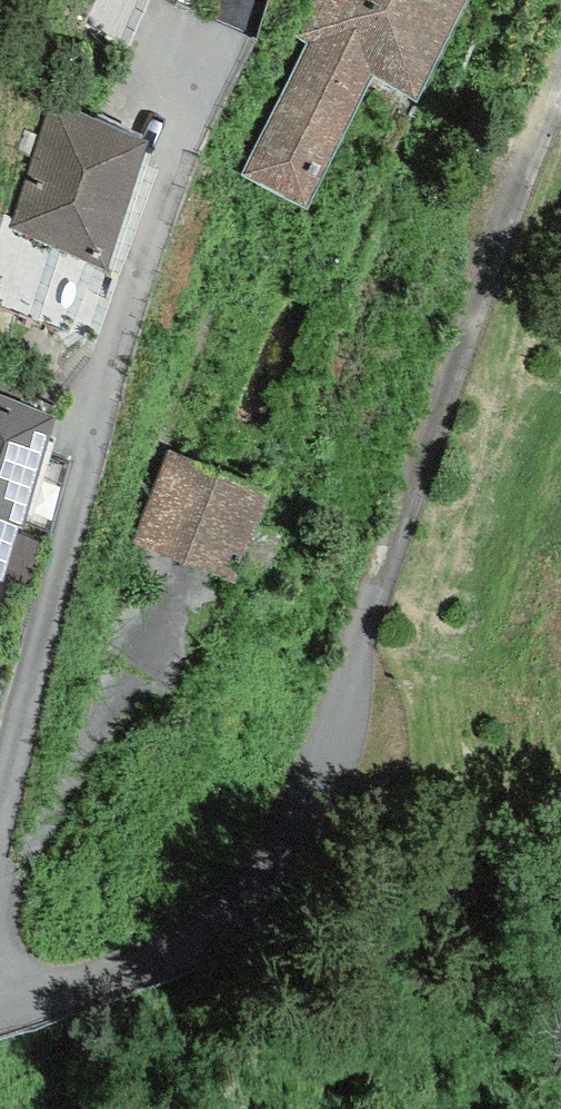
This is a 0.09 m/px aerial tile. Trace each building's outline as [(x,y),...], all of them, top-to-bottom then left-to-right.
[(293,36),(308,43),(241,176),(305,209),(371,78),(418,101),(469,0),(311,0),(293,36)] [(149,141),(49,100),(10,228),(110,273),(149,141)] [(0,395),(0,580),(2,581),(6,570),(27,578),(40,542),(18,533),(60,417),(0,395)] [(273,490),(169,447),(132,537),(235,580),(273,490)]
